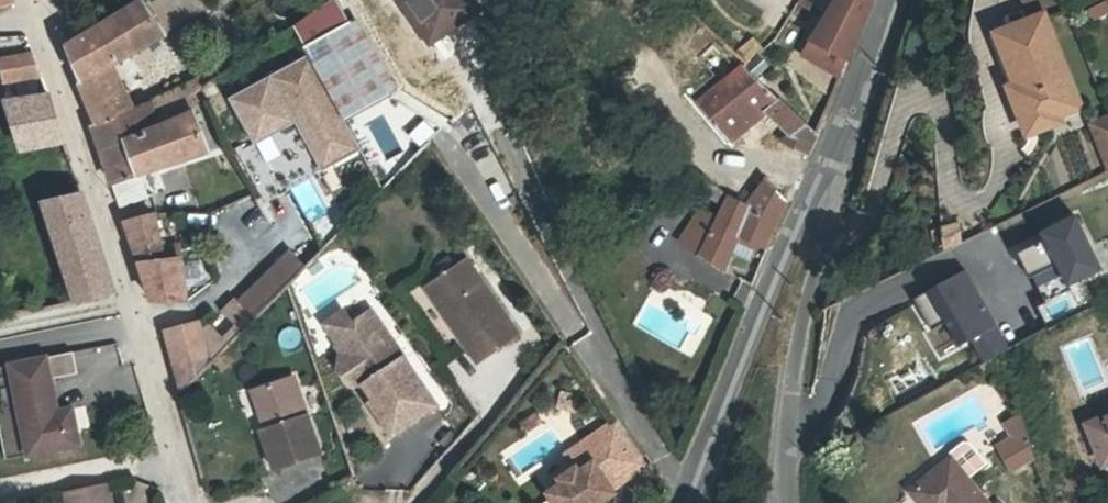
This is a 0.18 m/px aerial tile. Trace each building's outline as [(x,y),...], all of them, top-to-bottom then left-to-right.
[(13,0),(0,0),(0,8),(14,4),(13,0)] [(336,0),(330,0),(296,24),(293,26),(308,54),(345,119),(390,94),(336,0)] [(409,11),(414,8),(435,38),(476,9),(470,0),(402,0),(409,11)] [(842,75),(872,0),(837,0),(803,55),(830,70),(842,75)] [(1056,116),(1080,107),(1044,15),(1063,8),(1060,0),(1023,0),(1031,20),(997,34),(1029,117),(1053,107),(1056,116)] [(67,47),(92,110),(118,99),(104,69),(110,66),(164,36),(141,2),(67,47)] [(414,8),(409,11),(430,41),(435,38),(414,8)] [(1029,117),(997,34),(989,36),(1027,134),(1058,121),(1056,116),(1053,107),(1029,117)] [(267,201),(362,148),(346,121),(345,119),(308,54),(230,98),(256,144),(240,153),(267,201)] [(4,84),(43,77),(34,55),(0,62),(4,84)] [(104,69),(118,99),(125,96),(110,66),(104,69)] [(787,130),(792,136),(807,125),(742,67),(674,124),(705,162),(767,111),(780,124),(774,129),(781,136),(787,130)] [(189,96),(198,90),(194,82),(150,103),(155,120),(189,96)] [(50,94),(7,101),(21,149),(65,141),(50,94)] [(189,96),(155,120),(158,127),(195,112),(189,96)] [(92,110),(99,125),(117,117),(125,114),(118,99),(92,110)] [(139,175),(140,175),(210,152),(195,112),(158,127),(155,120),(150,103),(125,114),(117,117),(139,175)] [(113,184),(120,206),(148,197),(140,175),(139,175),(117,117),(99,125),(94,127),(113,184)] [(1107,165),(1107,117),(1092,124),(1107,165)] [(766,180),(786,201),(816,134),(807,125),(792,136),(785,144),(778,164),(766,180)] [(408,140),(377,171),(385,185),(419,151),(408,140)] [(718,204),(724,195),(704,180),(696,174),(688,185),(718,204)] [(724,270),(731,252),(739,235),(757,243),(765,247),(765,246),(786,201),(766,180),(746,208),(729,197),(729,198),(718,220),(701,209),(680,241),(724,270)] [(46,203),(77,301),(114,293),(82,194),(46,203)] [(156,300),(187,301),(180,249),(163,253),(155,214),(125,222),(140,264),(153,301),(157,301),(156,300)] [(1031,275),(1044,300),(1044,301),(1071,288),(1069,283),(1101,268),(1074,214),(1041,230),(1045,237),(1017,251),(1025,269),(1029,276),(1031,275)] [(941,228),(944,250),(963,242),(959,222),(941,228)] [(750,261),(757,243),(739,235),(731,252),(750,261)] [(165,331),(182,393),(185,390),(212,362),(234,339),(287,285),(303,269),(289,252),(237,304),(234,301),(203,332),(200,333),(197,322),(165,331)] [(466,260),(461,264),(476,286),(481,282),(466,260)] [(461,264),(430,285),(451,315),(447,318),(468,348),(472,345),(482,360),(518,335),(481,282),(476,286),(461,264)] [(997,326),(965,270),(914,300),(932,331),(946,323),(959,347),(997,326)] [(451,315),(430,285),(425,288),(447,318),(451,315)] [(436,406),(403,358),(397,357),(391,347),(391,341),(371,311),(351,325),(357,333),(339,345),(337,347),(342,354),(338,367),(349,384),(364,386),(374,401),(370,404),(392,436),(436,406)] [(325,325),(339,345),(357,333),(351,325),(342,313),(325,325)] [(397,357),(403,358),(391,341),(391,347),(397,357)] [(52,403),(56,403),(51,379),(78,373),(73,352),(47,358),(10,365),(28,455),(80,445),(73,408),(58,411),(54,412),(52,403)] [(321,455),(294,377),(258,389),(271,428),(261,431),(275,471),(321,455)] [(574,411),(577,397),(561,393),(558,407),(574,411)] [(998,447),(1005,460),(1030,446),(1020,416),(1006,424),(1014,438),(998,447)] [(1102,462),(1107,460),(1107,416),(1086,424),(1102,462)] [(616,420),(580,444),(579,443),(563,453),(574,469),(559,479),(562,484),(547,494),(554,502),(602,502),(615,494),(612,490),(647,466),(616,420)] [(951,460),(967,480),(986,464),(970,444),(964,444),(951,454),(951,460)] [(1010,469),(1034,457),(1030,446),(1005,460),(1010,469)] [(928,478),(911,492),(920,502),(986,502),(967,480),(951,460),(928,478)] [(107,485),(66,494),(68,502),(111,502),(107,485)]
